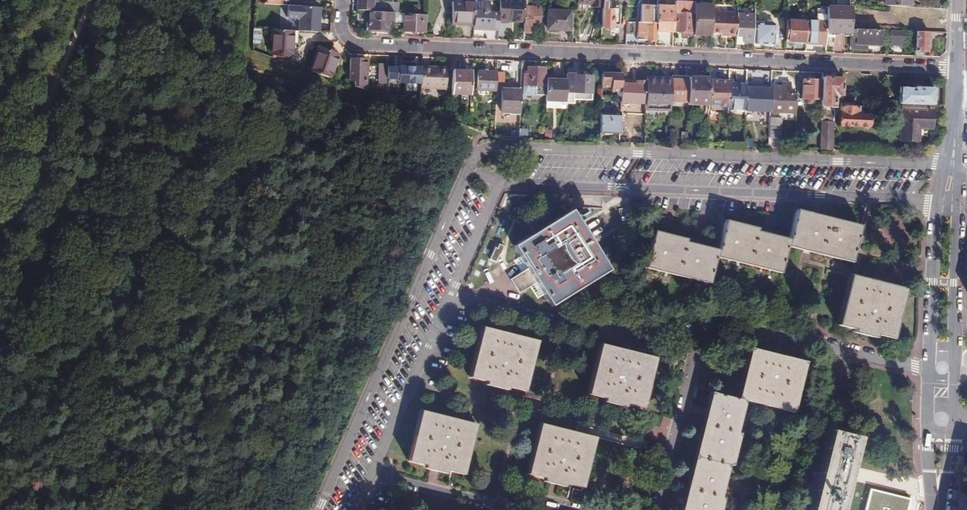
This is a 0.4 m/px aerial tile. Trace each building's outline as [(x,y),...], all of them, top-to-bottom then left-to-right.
[(357,12),(368,13),(375,13),(376,0),(358,0),(357,12)] [(473,2),(450,0),(449,25),(472,26),(472,12),(473,2)] [(497,13),(497,25),(522,26),(523,8),(523,0),(498,0),(497,13)] [(600,7),(600,28),(611,28),(611,24),(617,25),(618,11),(607,11),(608,8),(608,5),(613,5),(613,2),(610,2),(611,0),(600,0),(600,7)] [(472,26),(472,29),(497,30),(497,25),(497,13),(488,13),(488,3),(479,2),(479,13),(472,12),(472,26)] [(673,8),(673,15),(675,15),(674,33),(681,33),(691,33),(691,15),(693,15),(694,6),(694,3),(673,2),(673,8)] [(377,3),(376,13),(392,14),(396,14),(396,5),(377,3)] [(636,40),(654,41),(655,32),(655,20),(656,8),(656,3),(641,3),(640,22),(637,22),(636,40)] [(297,31),(319,32),(320,6),(286,4),(286,18),(298,19),(297,31)] [(694,6),(693,15),(692,36),(710,37),(710,36),(710,34),(710,14),(711,6),(694,6)] [(640,7),(628,7),(627,20),(639,21),(640,7)] [(826,7),(825,21),(825,36),(850,37),(850,29),(851,19),(851,8),(826,7)] [(904,18),(904,13),(904,7),(894,7),(894,18),(904,18)] [(913,10),(913,8),(911,8),(904,7),(904,13),(912,13),(912,18),(924,19),(924,25),(934,26),(935,11),(913,10)] [(538,8),(523,8),(522,26),(522,33),(529,33),(529,27),(537,28),(538,8)] [(673,8),(656,8),(655,20),(655,32),(672,33),(673,15),(673,8)] [(735,10),(735,15),(734,37),(734,43),(752,44),(753,11),(735,10)] [(392,14),(376,13),(375,13),(368,13),(367,30),(386,32),(386,21),(391,21),(392,14)] [(568,14),(547,13),(546,31),(567,31),(568,14)] [(710,34),(718,34),(718,36),(723,36),(734,37),(735,15),(710,14),(710,34)] [(404,15),(404,22),(403,32),(423,33),(423,23),(425,23),(426,16),(404,15)] [(281,28),(297,28),(297,19),(281,19),(281,28)] [(805,21),(785,21),(785,42),(792,42),(804,42),(805,21)] [(805,21),(804,42),(817,43),(824,43),(825,36),(825,21),(805,21)] [(633,24),(625,23),(625,34),(633,35),(633,24)] [(773,26),(754,25),(753,44),(772,45),(773,26)] [(854,39),(851,39),(850,49),(867,50),(867,45),(879,46),(880,30),(855,29),(854,39)] [(903,31),(890,30),(890,43),(902,43),(903,31)] [(275,31),(269,31),(268,55),(289,56),(290,32),(287,32),(275,31)] [(928,32),(915,32),(914,57),(922,58),(922,52),(926,52),(927,39),(928,39),(928,32)] [(337,54),(315,46),(307,70),(329,77),(337,54)] [(364,60),(348,60),(346,86),(357,89),(363,91),(363,82),(376,83),(376,84),(385,85),(386,65),(377,65),(377,66),(364,66),(364,60)] [(420,75),(419,89),(444,90),(445,68),(420,67),(420,75)] [(521,95),(530,96),(531,91),(534,91),(534,96),(544,96),(544,86),(541,86),(542,68),(525,67),(525,72),(522,72),(521,95)] [(469,94),(470,72),(451,71),(450,93),(469,94)] [(494,92),(494,74),(476,73),(476,91),(494,92)] [(589,78),(571,77),(570,100),(588,101),(589,78)] [(821,78),(821,80),(820,99),(820,106),(833,106),(834,95),(840,95),(840,94),(841,79),(821,78)] [(645,79),(644,85),(643,105),(643,111),(668,112),(669,103),(670,80),(645,79)] [(544,80),(544,86),(544,96),(543,102),(559,103),(564,103),(565,81),(555,81),(555,82),(547,81),(547,80),(544,80)] [(686,102),(687,81),(670,80),(669,103),(686,104),(686,102)] [(687,80),(687,81),(686,102),(686,104),(686,105),(706,106),(706,102),(707,81),(707,80),(687,80)] [(820,99),(821,80),(802,80),(801,98),(820,99)] [(410,81),(400,81),(399,97),(398,104),(410,108),(418,111),(419,102),(411,102),(412,85),(410,85),(410,81)] [(643,105),(644,85),(635,85),(636,81),(619,81),(619,95),(627,95),(626,104),(643,105)] [(718,82),(707,81),(706,102),(706,106),(706,107),(726,108),(727,87),(727,85),(718,85),(718,82)] [(764,84),(745,83),(745,86),(744,100),(763,101),(764,84)] [(781,88),(772,88),(771,112),(794,113),(794,96),(788,96),(789,83),(781,83),(781,88)] [(736,87),(727,87),(726,108),(726,110),(744,111),(744,100),(745,86),(737,85),(736,87)] [(898,87),(897,104),(901,104),(924,105),(932,105),(933,88),(912,87),(912,88),(898,87)] [(517,115),(518,92),(500,91),(499,114),(517,115)] [(384,92),(384,99),(392,102),(398,104),(399,97),(384,92)] [(840,95),(840,102),(854,102),(854,94),(840,94),(840,95)] [(849,104),(840,104),(839,126),(868,127),(869,116),(857,115),(857,107),(849,107),(849,104)] [(930,129),(931,113),(924,112),(924,105),(901,104),(900,141),(916,142),(917,129),(930,129)] [(831,151),(833,106),(820,106),(818,151),(824,151),(831,151)] [(598,114),(597,132),(617,132),(618,114),(598,114)] [(779,119),(768,119),(768,126),(768,129),(768,139),(779,140),(779,119)] [(758,142),(767,143),(768,139),(768,129),(758,129),(758,142)] [(549,304),(608,267),(568,204),(509,241),(549,304)] [(644,251),(640,265),(707,282),(713,257),(777,274),(783,249),(848,266),(860,221),(794,204),(787,231),(722,214),(715,242),(651,225),(644,251)] [(837,321),(892,335),(905,285),(850,271),(837,321)] [(523,388),(536,337),(479,323),(466,374),(523,388)] [(641,405),(654,354),(598,340),(585,391),(641,405)] [(707,387),(677,509),(715,509),(744,398),(793,410),(806,358),(748,343),(735,394),(707,387)] [(461,472),(473,422),(417,407),(405,458),(461,472)] [(580,489),(593,434),(536,420),(523,475),(580,489)] [(857,431),(827,424),(806,509),(838,509),(857,431)]
